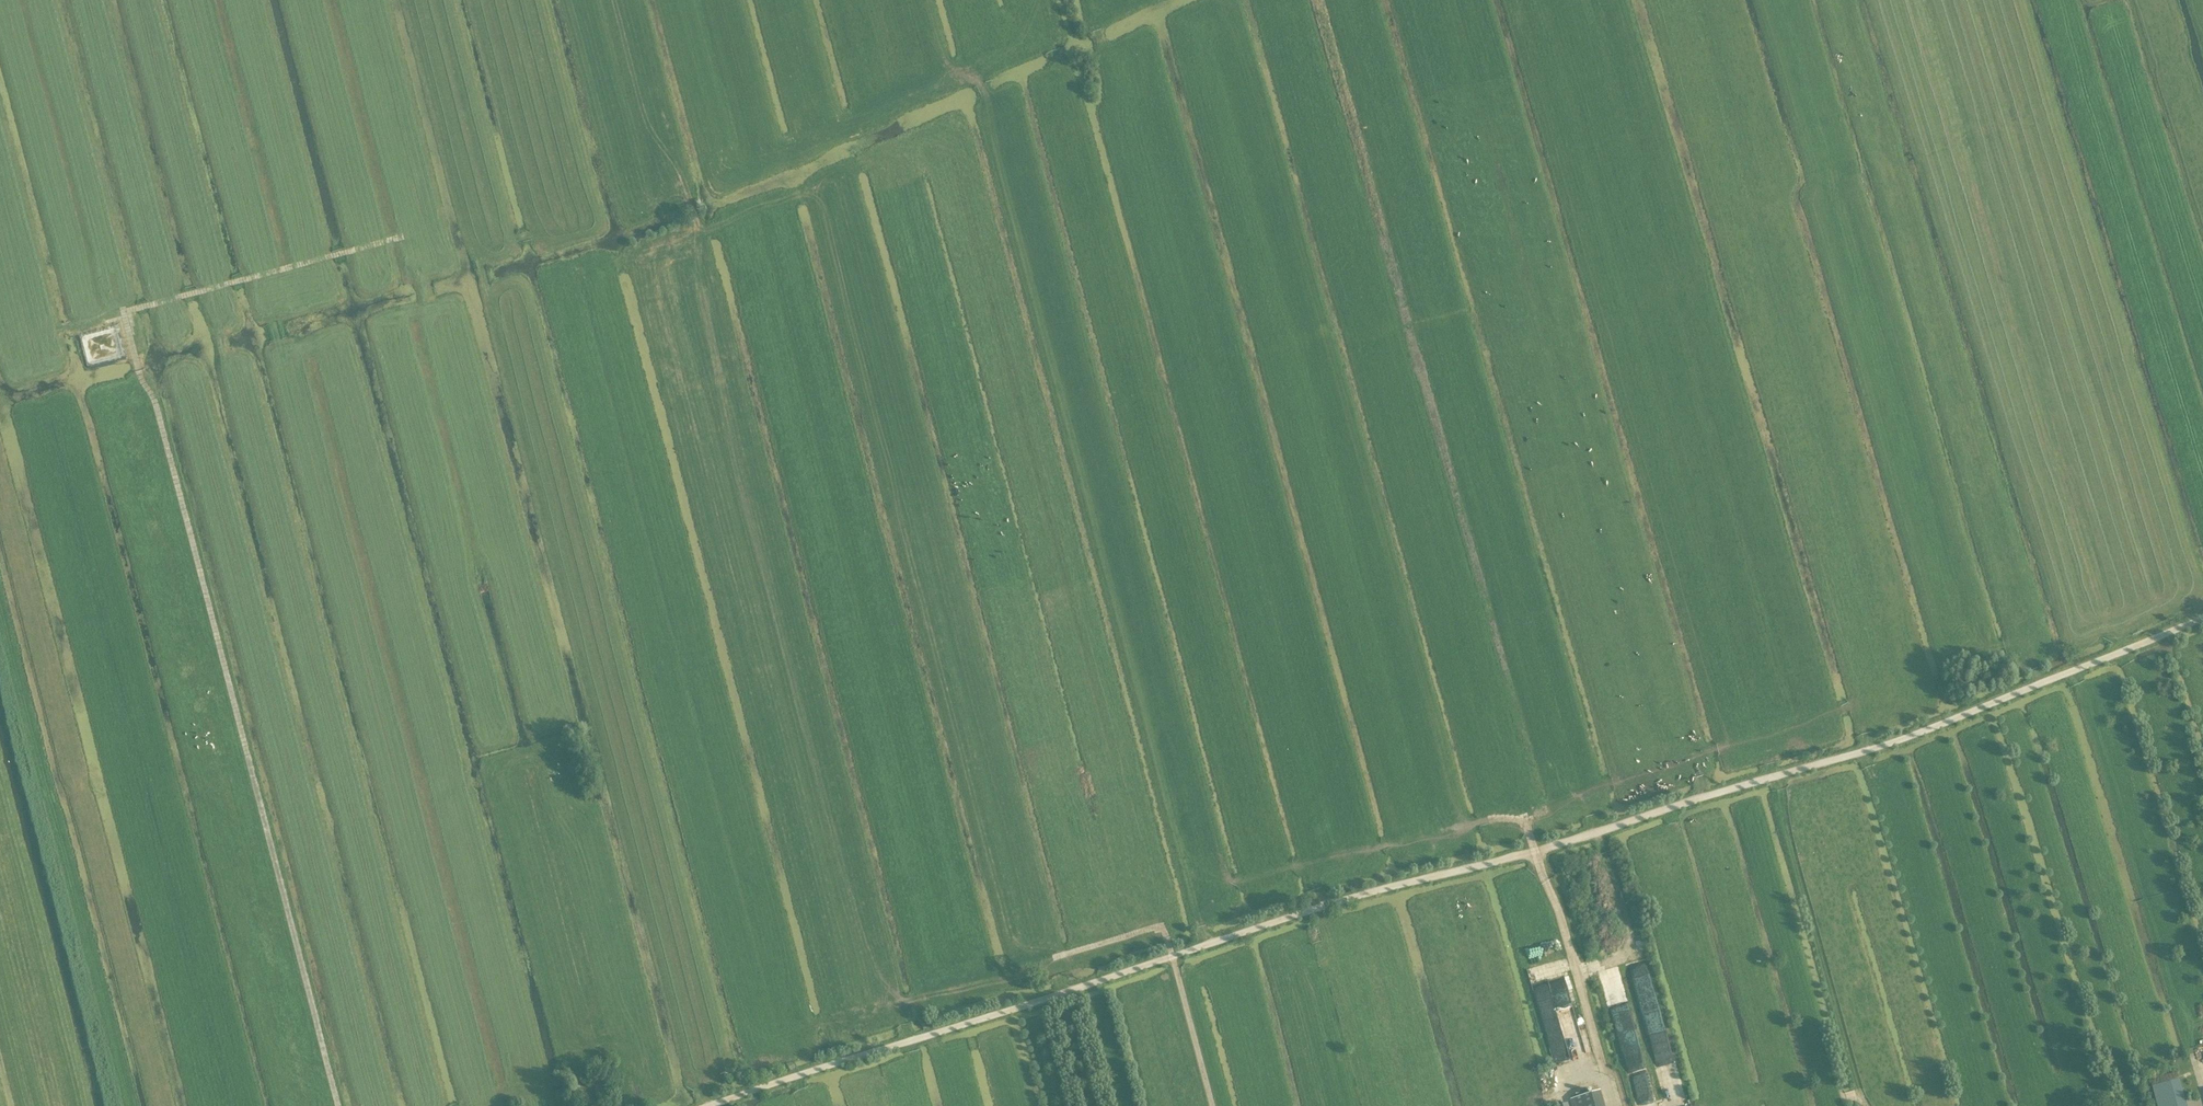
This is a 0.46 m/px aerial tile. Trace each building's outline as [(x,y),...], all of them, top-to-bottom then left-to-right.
[(598,1096),(609,1093),(604,1077),(594,1080),(598,1096)] [(2180,1080),(2152,1087),(2157,1105),(2187,1105),(2180,1080)] [(1600,1090),(1575,1098),(1577,1105),(1605,1105),(1600,1090)]
